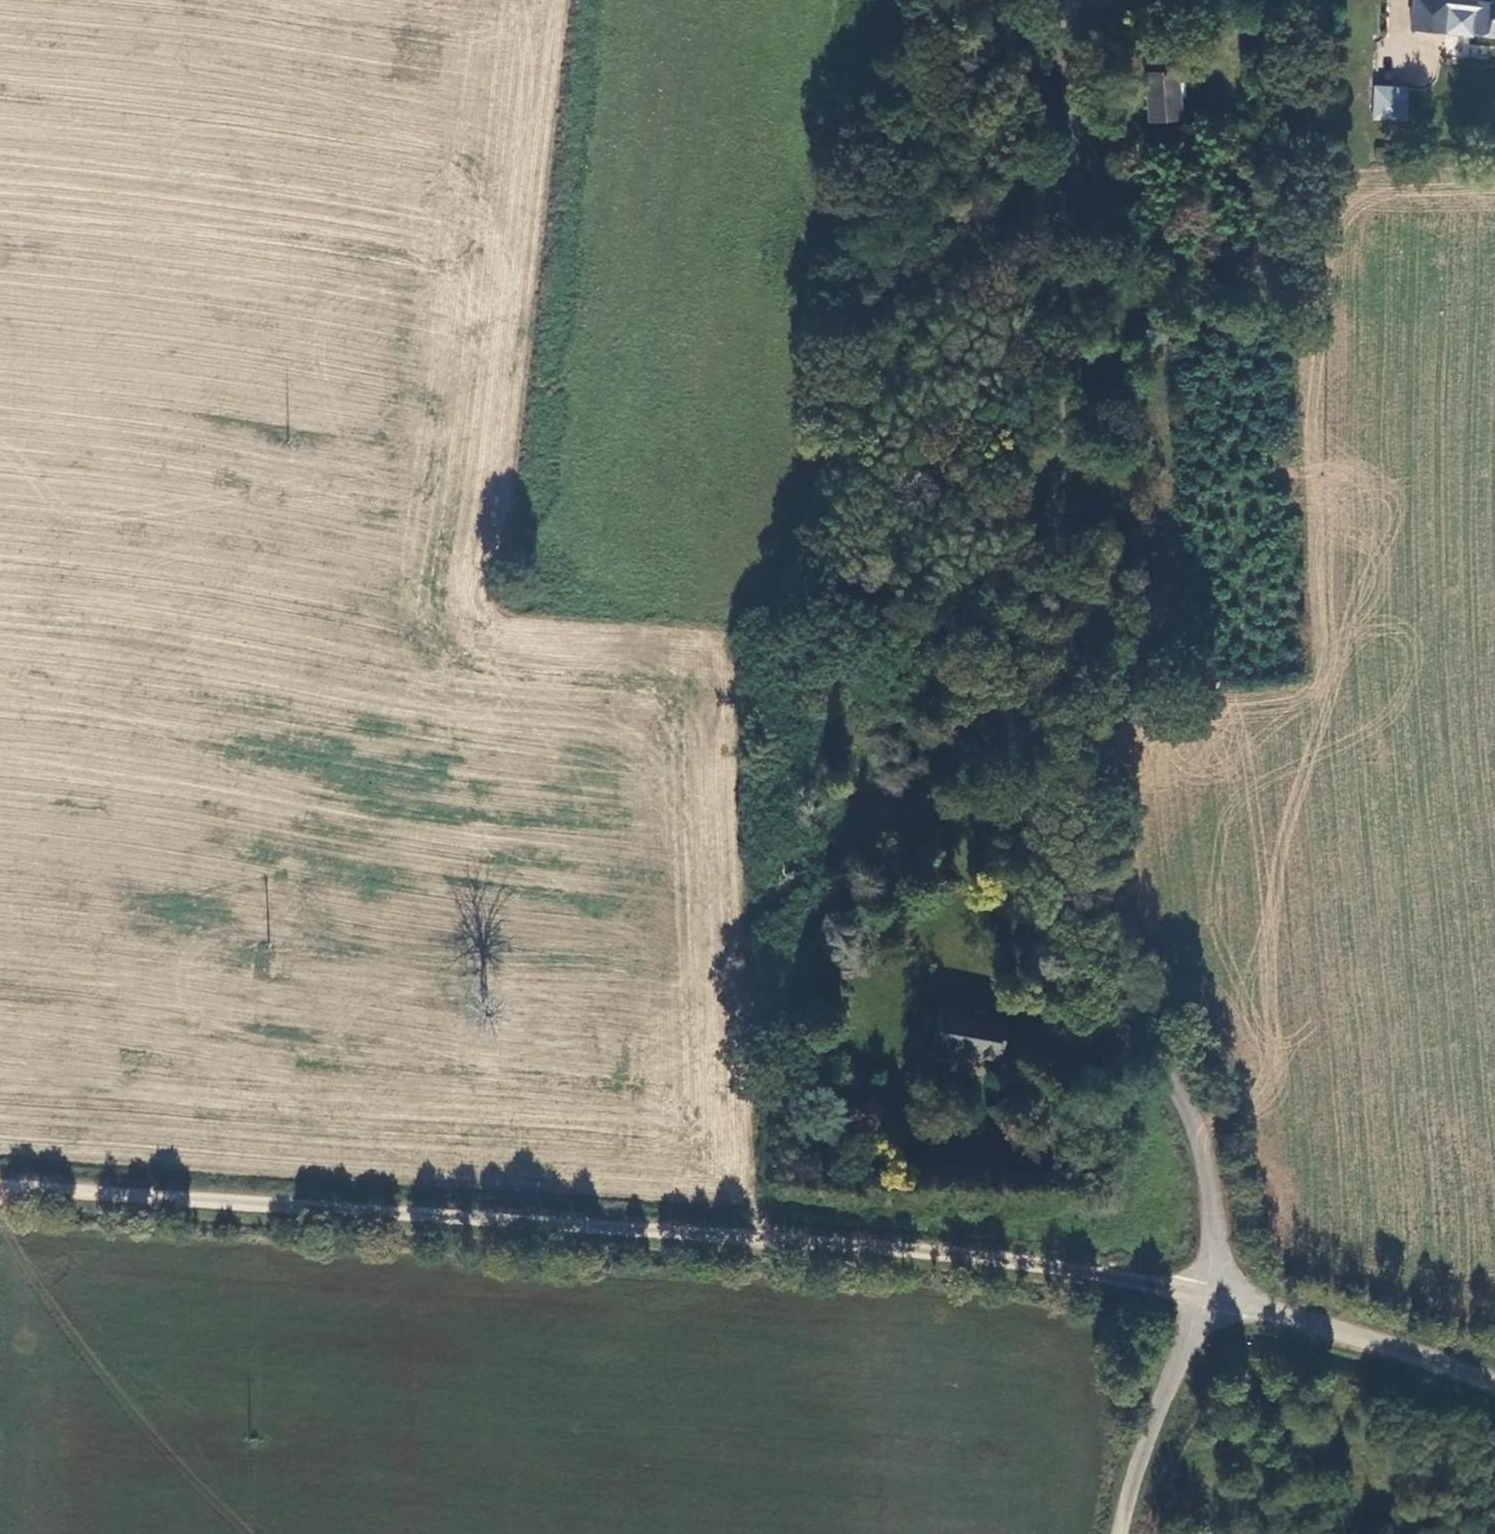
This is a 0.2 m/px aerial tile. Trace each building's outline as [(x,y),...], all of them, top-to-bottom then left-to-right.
[(1450,0),(1418,0),(1415,26),(1446,29),(1450,0)] [(1494,32),(1494,0),(1450,0),(1446,29),(1471,31),(1471,29),(1494,32)] [(1162,52),(1159,52),(1156,53),(1154,57),(1154,60),(1155,63),(1157,65),(1160,66),(1164,66),(1166,63),(1168,59),(1168,56),(1166,53),(1162,52)] [(1182,121),(1179,72),(1147,74),(1149,124),(1182,121)] [(1404,117),(1405,87),(1375,86),(1374,116),(1404,117)] [(1003,1059),(1007,1014),(941,1007),(936,1057),(956,1059),(957,1052),(1003,1059)]
